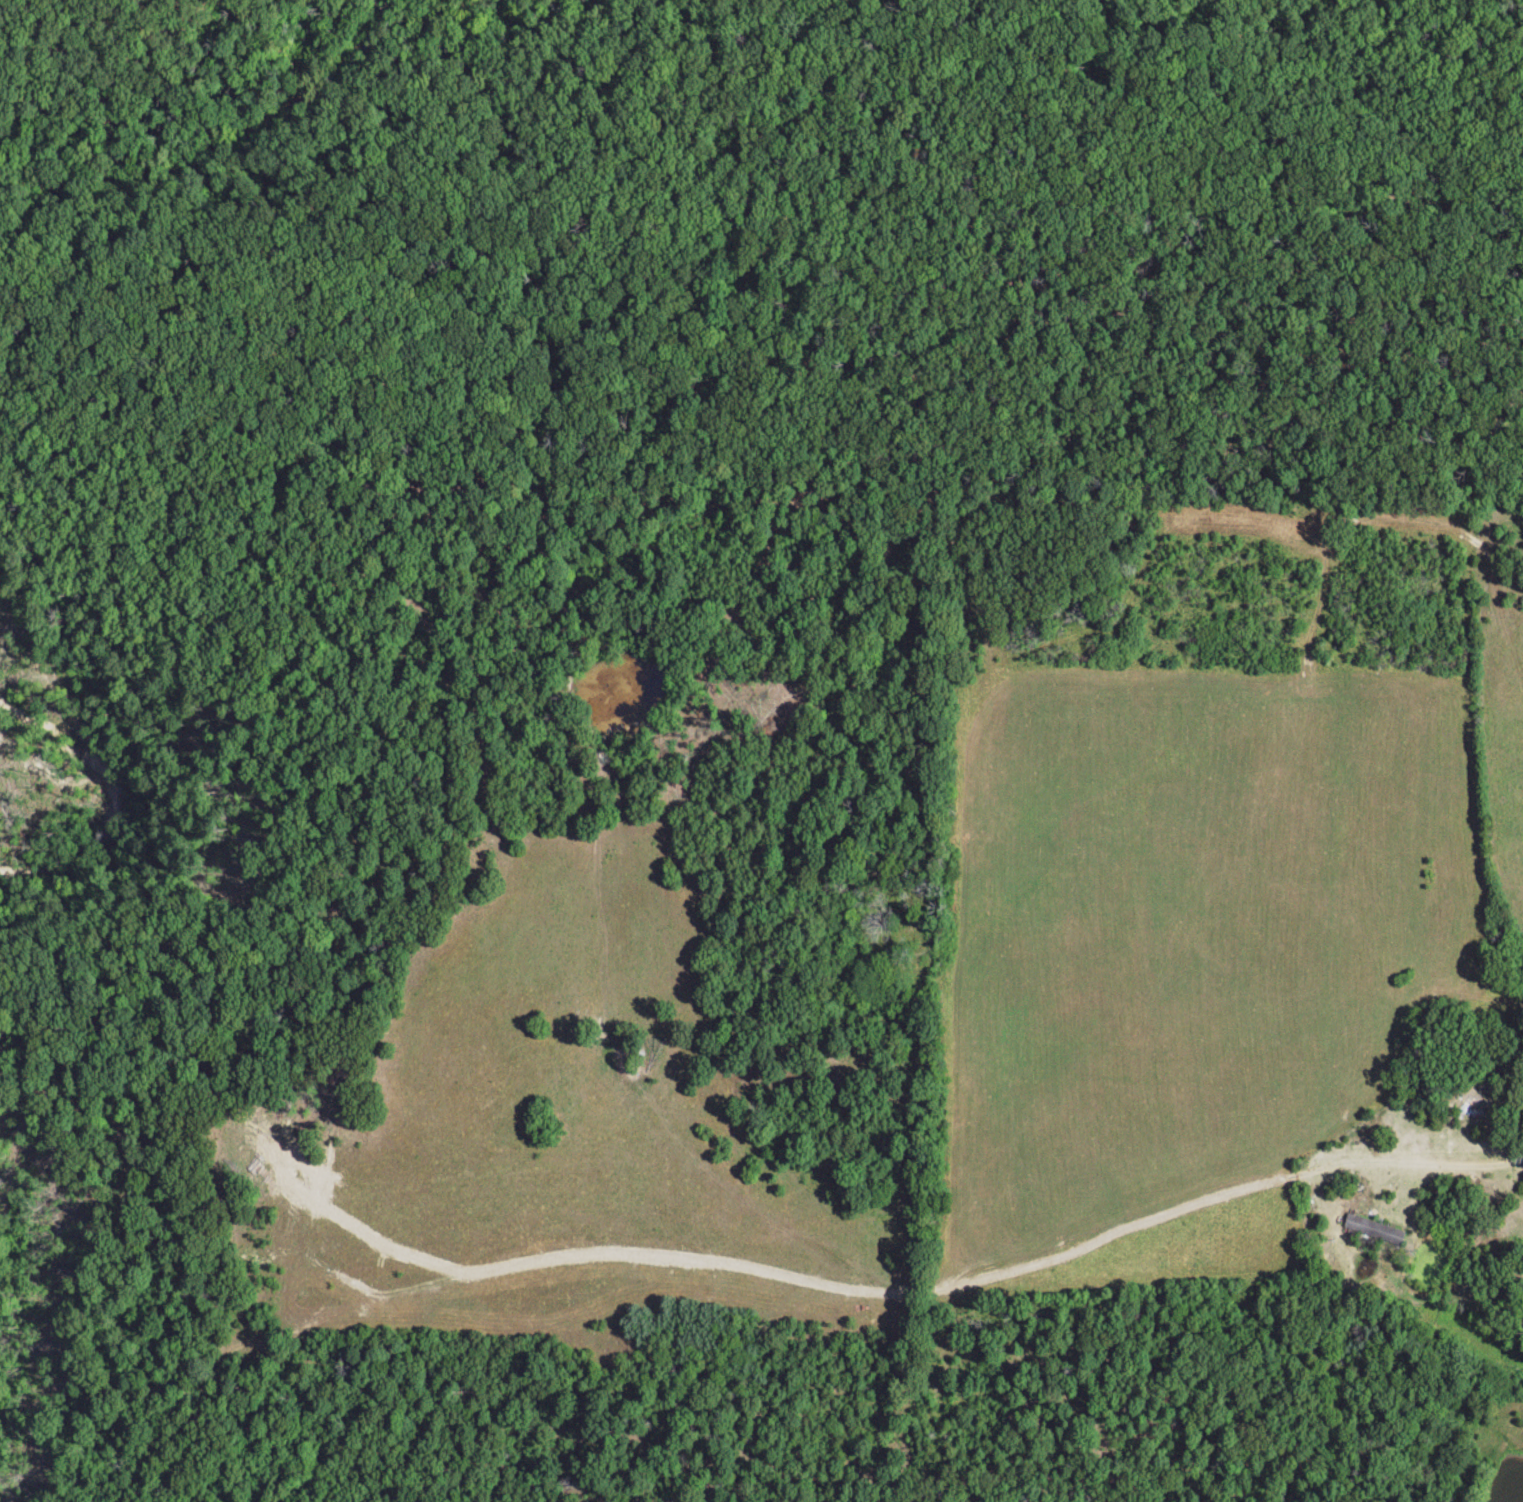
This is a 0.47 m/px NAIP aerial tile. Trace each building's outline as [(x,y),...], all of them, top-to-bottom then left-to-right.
[(1410,1231),(1355,1210),(1349,1225),(1405,1246),(1410,1231)]
